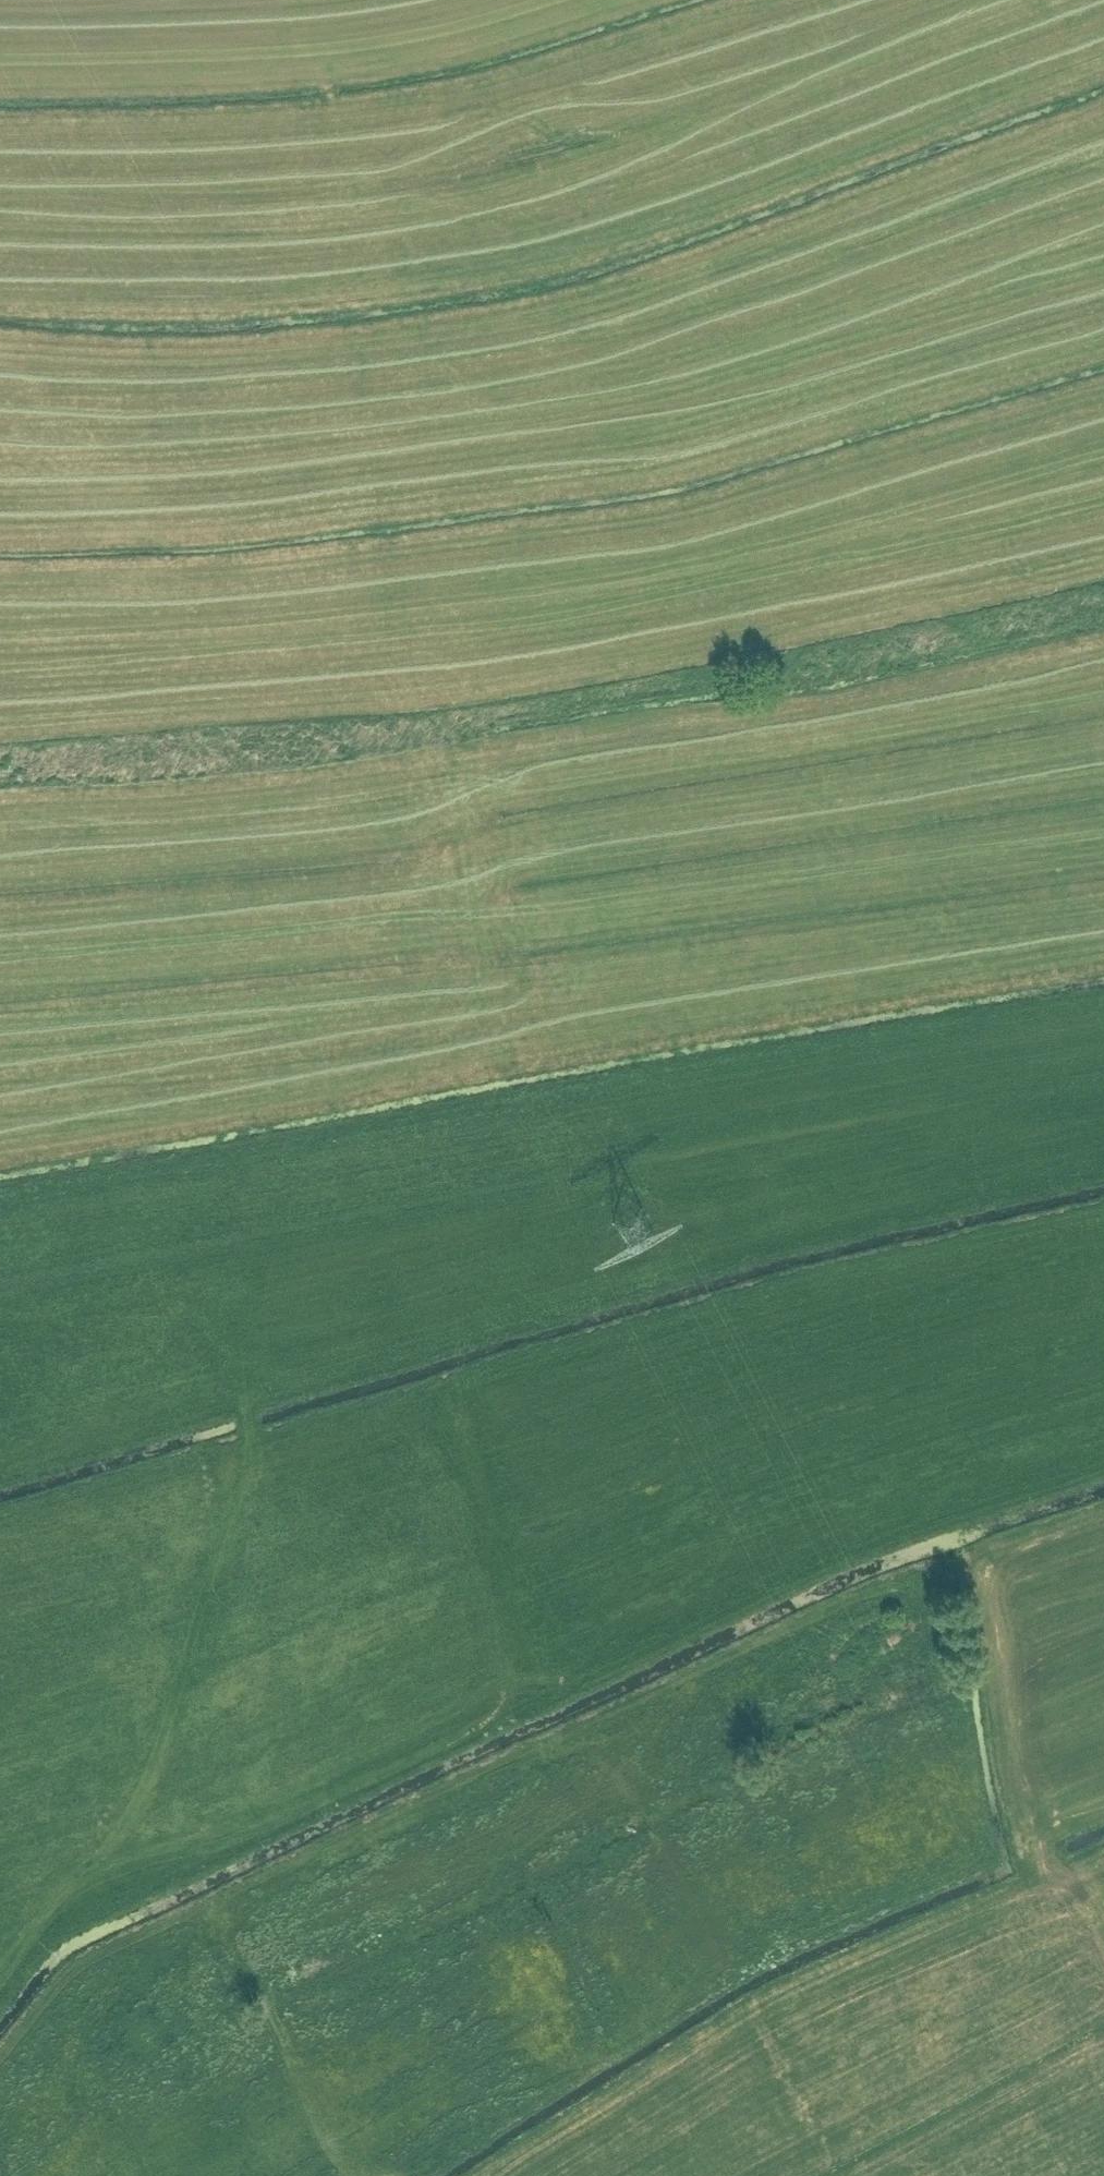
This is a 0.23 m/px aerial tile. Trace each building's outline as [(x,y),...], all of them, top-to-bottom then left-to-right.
[(531,1641),(536,1657),(549,1653),(544,1637),(531,1641)]
